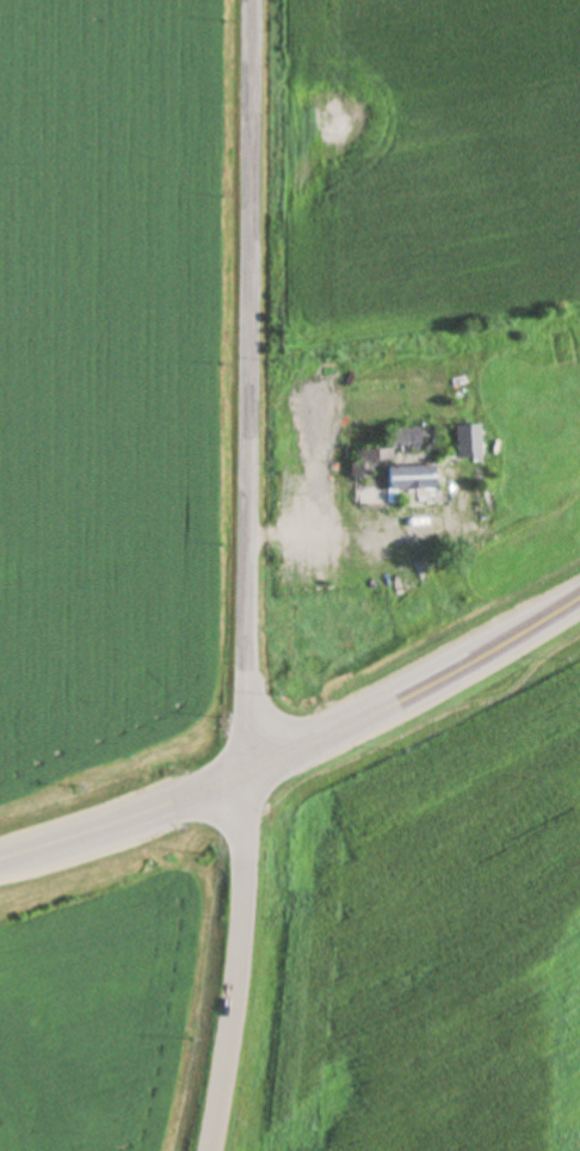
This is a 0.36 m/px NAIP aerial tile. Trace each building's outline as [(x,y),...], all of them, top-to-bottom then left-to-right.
[(393,446),(352,450),(357,506),(441,498),(434,427),(392,431),(393,446)]
